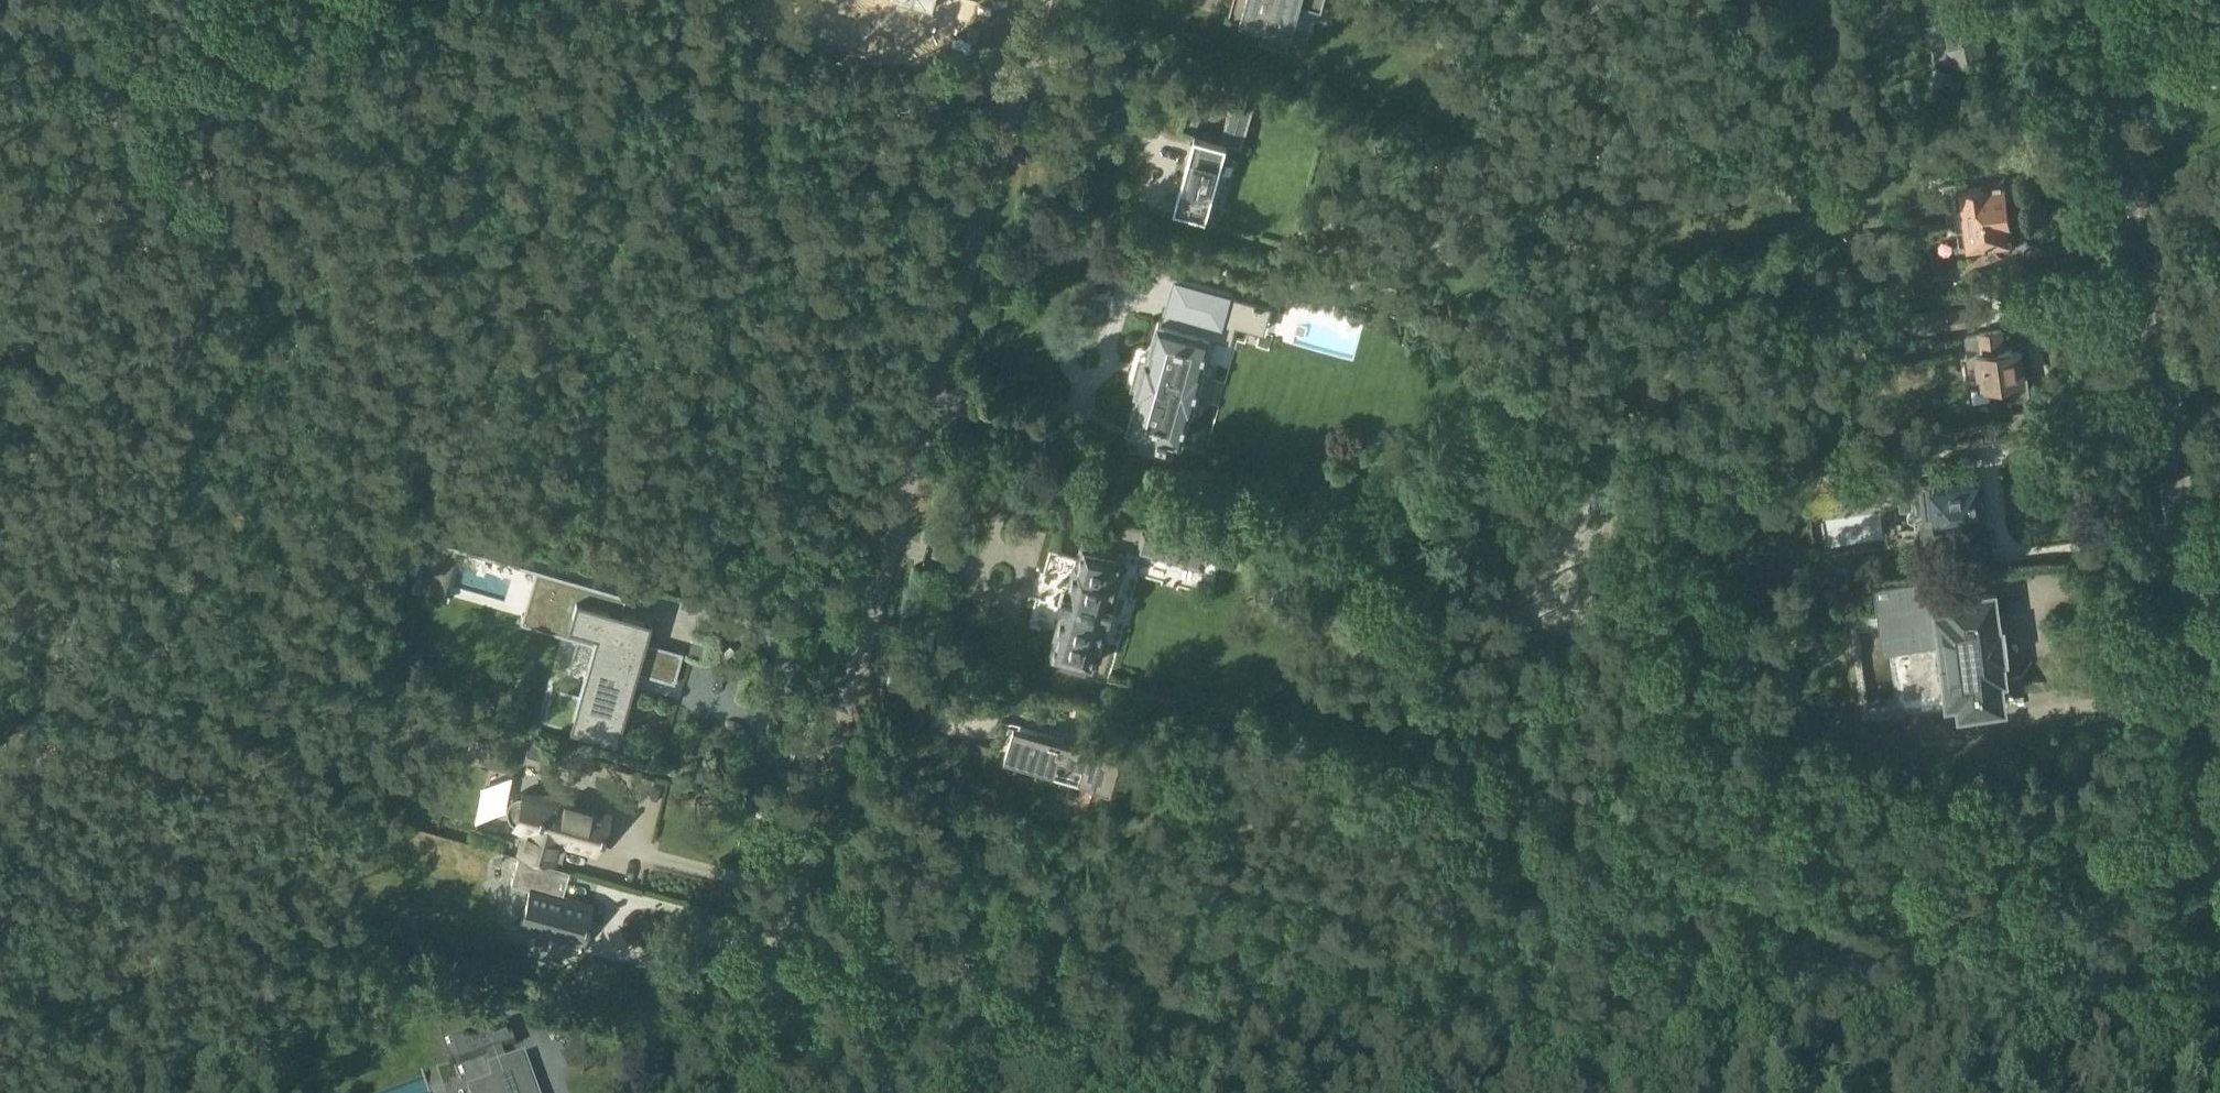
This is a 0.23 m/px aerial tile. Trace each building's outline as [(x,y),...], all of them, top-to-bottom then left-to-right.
[(917,8),(919,0),(886,0),(917,8)] [(1227,18),(1264,29),(1261,41),(1288,49),(1301,5),(1322,11),(1325,0),(1232,0),(1227,18)] [(1920,26),(1915,0),(1864,0),(1870,36),(1920,26)] [(1985,55),(1973,0),(1950,0),(1941,2),(1944,19),(1928,22),(1936,62),(1952,58),(1953,62),(1985,55)] [(1243,147),(1258,95),(1235,89),(1221,139),(1196,132),(1176,207),(1208,215),(1228,143),(1243,147)] [(1968,179),(1943,183),(1947,210),(1948,218),(1950,218),(2008,210),(2004,182),(1969,187),(1968,179)] [(2012,243),(2012,241),(2008,210),(1950,218),(1951,225),(1957,229),(1959,246),(1968,245),(1995,241),(1996,244),(1996,246),(1997,248),(1999,250),(2000,251),(2002,251),(2006,251),(2007,251),(2009,250),(2010,249),(2011,247),(2012,245),(2012,243)] [(1203,362),(1209,363),(1215,341),(1210,340),(1211,335),(1210,334),(1213,323),(1224,326),(1233,293),(1176,277),(1168,307),(1169,307),(1165,322),(1159,320),(1152,347),(1154,347),(1151,357),(1147,356),(1138,389),(1142,390),(1139,400),(1137,400),(1130,426),(1182,440),(1191,407),(1203,362)] [(1946,312),(1945,307),(1911,313),(1913,330),(1972,322),(1970,308),(1946,312)] [(1981,383),(2002,381),(2005,399),(2031,396),(2025,358),(2020,358),(2018,347),(2004,349),(2001,330),(1979,334),(1979,335),(1966,336),(1969,355),(1977,354),(1979,366),(1978,366),(1980,381),(1981,381),(1981,383)] [(2010,411),(2013,427),(2036,424),(2033,408),(2010,411)] [(1895,486),(1890,449),(1851,455),(1855,481),(1867,479),(1869,490),(1895,486)] [(1829,455),(1831,471),(1847,469),(1845,453),(1829,455)] [(1934,488),(1933,479),(1917,482),(1918,490),(1920,506),(1923,506),(1925,522),(1920,523),(1923,547),(1940,544),(1939,533),(1960,530),(1981,527),(1980,516),(1981,516),(1977,482),(1967,483),(1967,482),(1945,485),(1945,486),(1934,488)] [(1205,568),(1212,542),(1143,522),(1142,524),(1129,520),(1125,520),(1121,522),(1118,525),(1113,544),(1085,536),(1084,535),(1078,557),(1077,557),(1059,552),(1050,550),(1045,568),(1030,622),(1056,629),(1056,630),(1058,630),(1051,652),(1055,653),(1052,663),(1086,673),(1089,662),(1093,663),(1099,642),(1100,642),(1107,618),(1108,618),(1109,617),(1115,595),(1115,594),(1114,593),(1115,589),(1121,569),(1120,568),(1120,566),(1124,564),(1127,554),(1125,551),(1126,547),(1125,547),(1126,545),(1136,548),(1136,549),(1170,559),(1205,568)] [(449,542),(433,537),(417,590),(433,595),(449,542)] [(675,682),(683,652),(637,638),(643,617),(621,611),(626,593),(554,572),(547,596),(551,597),(544,622),(596,637),(580,692),(558,686),(549,718),(616,738),(623,713),(617,711),(630,668),(675,682)] [(795,585),(792,593),(800,595),(802,588),(795,585)] [(1882,614),(1857,618),(1861,642),(1859,651),(1858,661),(1859,671),(1862,681),(1867,690),(1870,714),(1916,708),(1916,703),(1953,699),(1952,691),(1961,690),(1963,702),(2001,697),(1998,670),(2002,669),(2000,651),(1999,641),(1994,642),(1986,643),(1986,638),(1985,629),(1994,627),(1997,627),(1994,605),(1992,593),(1949,599),(1950,609),(1940,610),(1937,586),(1879,594),(1882,614)] [(689,652),(701,655),(706,639),(693,636),(689,652)] [(1112,786),(1121,755),(1004,720),(995,752),(1112,786)] [(588,777),(594,757),(565,748),(559,769),(588,777)] [(602,834),(608,813),(546,795),(547,792),(523,790),(522,792),(516,794),(512,796),(508,800),(506,804),(506,809),(507,813),(510,819),(514,822),(513,824),(517,827),(526,831),(519,855),(554,864),(561,839),(595,849),(600,833),(602,834)] [(563,867),(554,864),(519,855),(511,882),(531,888),(521,923),(552,932),(548,947),(578,955),(582,940),(583,940),(589,920),(586,919),(591,903),(556,893),(563,867)] [(523,1057),(506,1063),(502,1051),(515,1046),(505,1019),(444,1042),(454,1069),(486,1057),(495,1081),(470,1091),(471,1092),(537,1092),(523,1057)]
